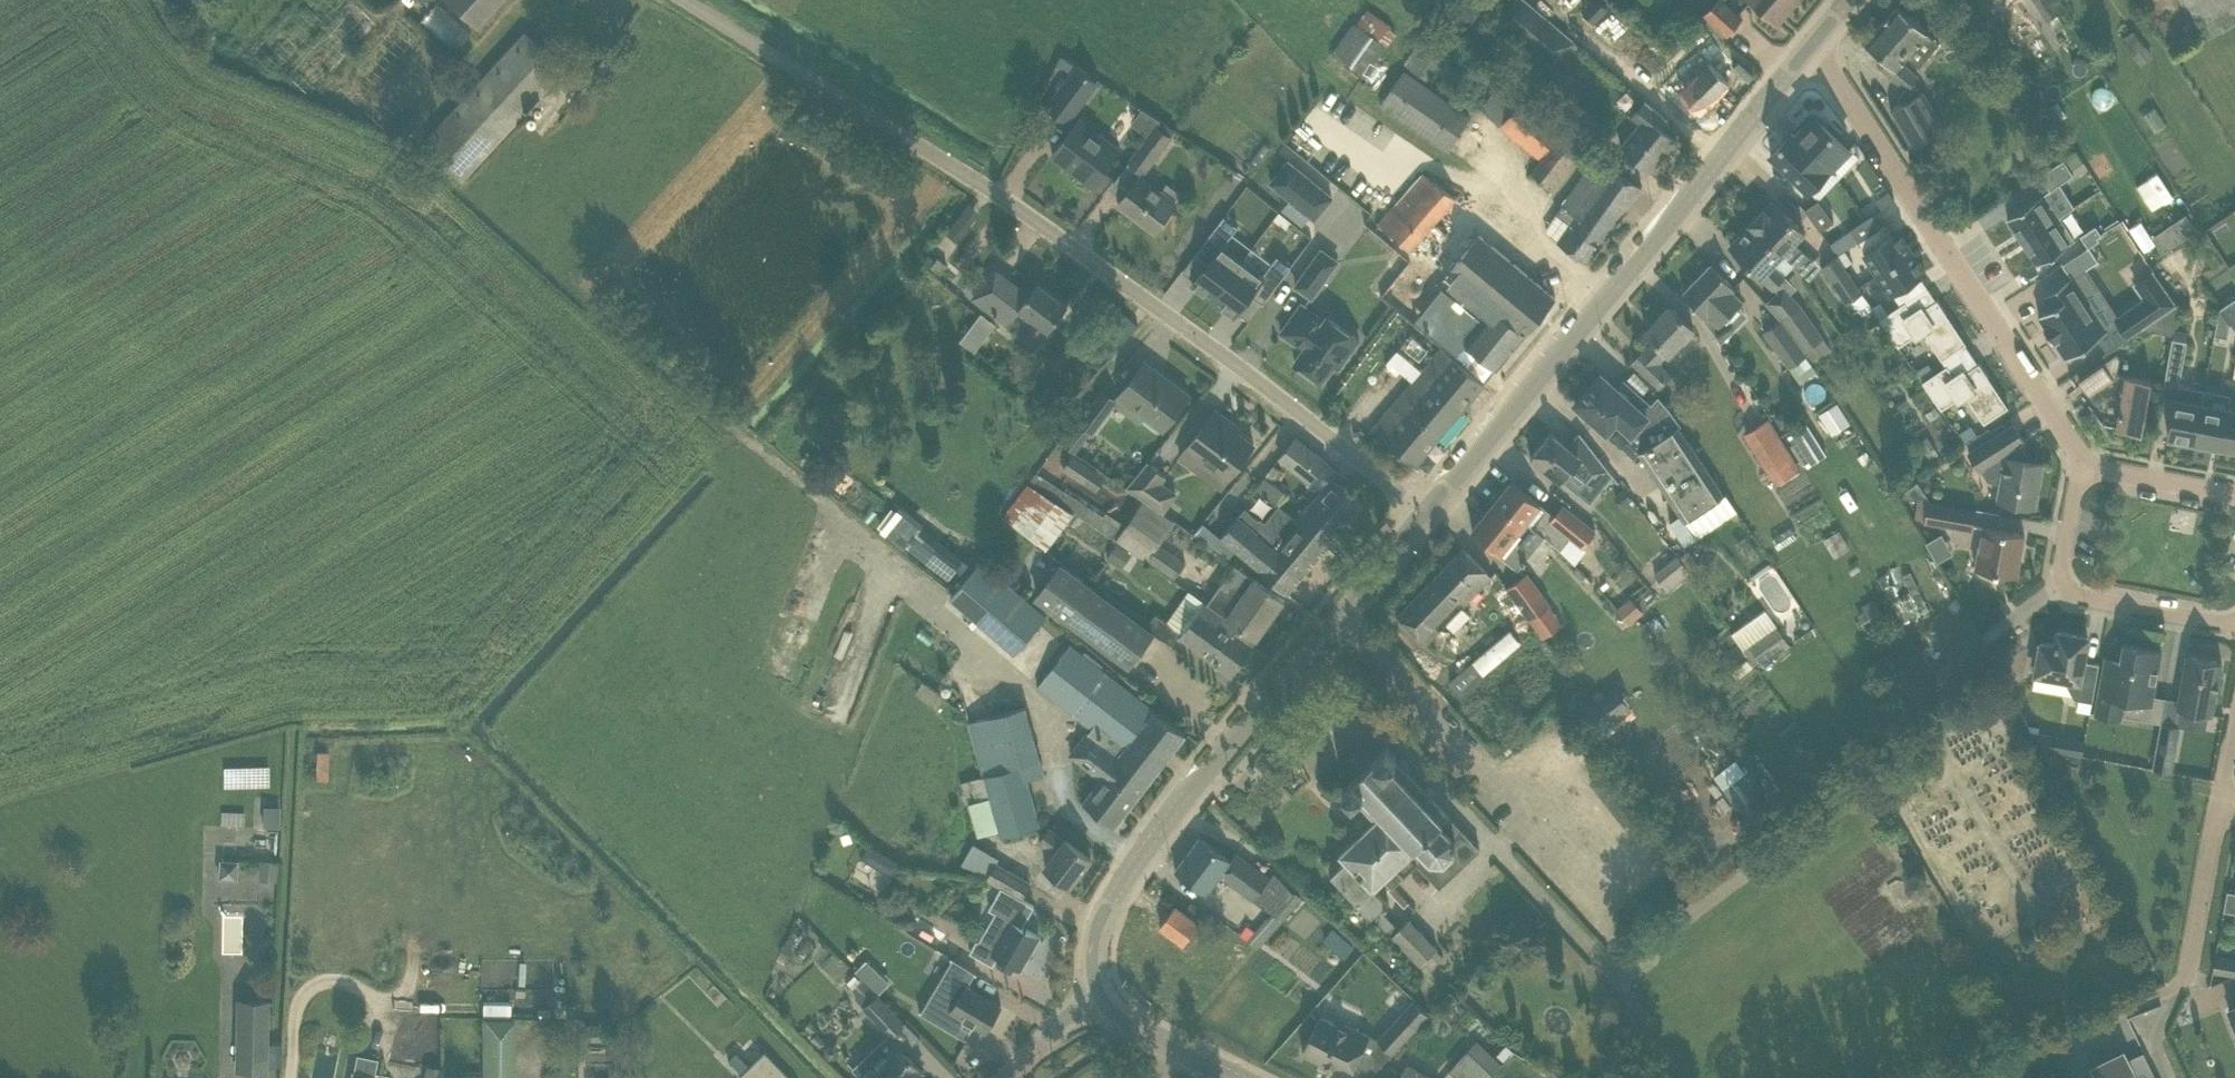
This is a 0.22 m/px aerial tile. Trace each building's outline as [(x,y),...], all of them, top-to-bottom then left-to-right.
[(477,24),(499,0),(451,0),(477,24)] [(1456,20),(1470,2),(1467,0),(1451,0),(1443,10),(1456,20)] [(1554,61),(1573,38),(1528,0),(1510,0),(1497,15),(1554,61)] [(1703,17),(1722,36),(1725,32),(1727,34),(1744,15),(1727,0),(1714,0),(1702,13),(1705,15),(1703,17)] [(1759,9),(1776,24),(1796,0),(1749,0),(1759,9)] [(2045,17),(2060,8),(2055,0),(2034,0),(2045,17)] [(1901,60),(1927,31),(1897,5),(1865,42),(1887,61),(1881,68),(1905,88),(1907,90),(1914,81),(1919,75),(1901,60)] [(460,17),(427,18),(428,40),(460,40),(460,17)] [(1722,36),(1703,17),(1684,37),(1704,55),(1722,36)] [(1386,43),(1356,23),(1352,20),(1332,50),(1365,73),(1386,43)] [(1404,61),(1428,78),(1454,41),(1430,24),(1404,61)] [(563,68),(523,32),(422,143),(461,180),(563,68)] [(1462,64),(1471,72),(1479,63),(1469,55),(1462,64)] [(1662,92),(1691,121),(1730,81),(1707,58),(1692,74),(1686,68),(1662,92)] [(1078,66),(1047,106),(1067,121),(1098,81),(1078,66)] [(1380,104),(1447,150),(1471,114),(1404,68),(1380,104)] [(1505,74),(1479,105),(1498,121),(1513,133),(1539,102),(1524,89),(1505,74)] [(1902,102),(1890,109),(1912,146),(1946,125),(1924,90),(1922,91),(1918,85),(1914,81),(1907,90),(1905,88),(1899,96),(1902,102)] [(1618,144),(1633,156),(1650,171),(1677,139),(1662,127),(1668,119),(1643,98),(1630,114),(1639,120),(1618,144)] [(1538,155),(1559,130),(1564,124),(1565,123),(1552,113),(1525,144),(1538,155)] [(1849,147),(1839,137),(1842,134),(1828,121),(1825,124),(1815,113),(1812,116),(1809,113),(1798,124),(1801,127),(1795,134),(1794,134),(1829,168),(1849,147)] [(1079,119),(1055,151),(1056,152),(1078,168),(1075,171),(1094,185),(1122,146),(1103,132),(1101,135),(1079,119)] [(1129,161),(1144,172),(1176,129),(1160,119),(1156,124),(1155,123),(1141,142),(1143,143),(1129,161)] [(1564,124),(1559,130),(1529,171),(1552,187),(1586,140),(1564,124)] [(1829,168),(1794,134),(1795,134),(1791,130),(1770,152),(1809,189),(1829,168)] [(1926,144),(1915,151),(1925,167),(1936,161),(1926,144)] [(1561,202),(1562,203),(1556,212),(1569,221),(1556,239),(1587,262),(1642,186),(1596,153),(1561,202)] [(1332,196),(1289,160),(1271,182),(1314,217),(1332,196)] [(1379,221),(1411,249),(1456,196),(1422,170),(1379,221)] [(1118,203),(1154,230),(1178,199),(1142,172),(1118,203)] [(2044,191),(2007,216),(2022,240),(2060,215),(2044,191)] [(1818,199),(1805,207),(1820,229),(1832,221),(1818,199)] [(1764,208),(1750,222),(1751,223),(1752,223),(1783,253),(1794,265),(1806,253),(1794,240),(1805,229),(1791,215),(1789,216),(1774,201),(1765,209),(1764,208)] [(1864,218),(1850,227),(1859,240),(1881,225),(1872,213),(1864,218)] [(1208,261),(1192,283),(1213,298),(1249,252),(1229,237),(1238,225),(1224,215),(1196,252),(1208,261)] [(2060,215),(2022,240),(2037,262),(2075,238),(2060,215)] [(1751,223),(1730,245),(1773,287),(1785,275),(1794,265),(1783,253),(1752,223),(1751,223)] [(1866,251),(1864,253),(1878,273),(1911,251),(1898,231),(1893,234),(1866,251)] [(1444,341),(1441,345),(1484,381),(1495,367),(1496,367),(1555,296),(1478,232),(1447,268),(1440,268),(1432,278),(1397,250),(1371,283),(1444,341)] [(2107,284),(2139,266),(2127,244),(2095,262),(2107,284)] [(1312,297),(1338,261),(1321,249),(1295,285),(1312,297)] [(1846,249),(1838,254),(1845,264),(1853,259),(1846,249)] [(1911,251),(1878,273),(1891,293),(1893,292),(1919,274),(1924,271),(1911,251)] [(1249,252),(1213,298),(1234,314),(1250,293),(1263,302),(1291,265),(1278,255),(1269,267),(1249,252)] [(1863,291),(1838,255),(1822,267),(1846,302),(1863,291)] [(1724,320),(1744,299),(1733,289),(1735,286),(1711,262),(1683,291),(1695,303),(1694,304),(1695,306),(1697,304),(1706,314),(1704,316),(1722,341),(1733,329),(1724,320)] [(2053,340),(2054,339),(2066,357),(2103,332),(2081,299),(2098,288),(2084,266),(2041,295),(2049,306),(2038,313),(2045,325),(2043,326),(2045,329),(2047,328),(2052,336),(2051,337),(2053,340)] [(995,268),(973,298),(1008,324),(1020,308),(1031,316),(1020,331),(1037,343),(1067,303),(1039,282),(1029,294),(995,268)] [(2145,296),(2114,316),(2127,336),(2175,302),(2154,268),(2135,281),(2145,296)] [(948,282),(958,289),(966,279),(956,272),(948,282)] [(2234,296),(2220,306),(2234,328),(2234,297),(2234,296)] [(1966,342),(1936,299),(1920,309),(1913,313),(1905,300),(1887,312),(1879,317),(1898,345),(1922,329),(1942,358),(1966,342)] [(1305,347),(1294,361),(1322,381),(1335,362),(1340,366),(1361,336),(1325,311),(1323,315),(1303,301),(1281,332),(1297,344),(1298,342),(1305,347)] [(1880,301),(1872,307),(1879,317),(1887,312),(1880,301)] [(2140,328),(2172,334),(2179,301),(2140,328)] [(1800,304),(1782,317),(1805,350),(1811,359),(1829,347),(1823,337),(1800,304)] [(1671,372),(1659,361),(1668,352),(1669,353),(1693,327),(1670,305),(1645,331),(1654,339),(1633,361),(1659,385),(1671,372)] [(2214,334),(2227,337),(2230,322),(2219,307),(2214,334)] [(981,313),(963,338),(977,349),(995,324),(981,313)] [(1780,319),(1764,331),(1790,367),(1806,355),(1780,319)] [(2165,372),(2180,375),(2187,340),(2172,337),(2165,372)] [(1485,382),(1484,381),(1441,345),(1421,369),(1412,379),(1372,427),(1415,463),(1485,382)] [(1412,379),(1421,369),(1398,349),(1387,363),(1398,372),(1400,369),(1412,379)] [(2116,427),(2142,431),(2146,409),(2151,379),(2116,373),(2120,357),(2117,352),(2097,366),(2079,379),(2096,403),(2107,395),(2122,398),(2116,427)] [(1120,395),(1133,405),(1128,413),(1136,419),(1143,419),(1145,416),(1162,429),(1188,394),(1145,361),(1120,395)] [(2008,406),(1978,362),(1962,373),(1955,377),(1947,364),(1934,372),(1922,380),(1941,408),(1964,393),(1983,422),(2008,406)] [(1928,363),(1915,371),(1922,380),(1934,372),(1928,363)] [(1639,451),(1683,519),(1724,492),(1679,423),(1680,422),(1669,405),(1658,412),(1654,408),(1634,389),(1627,397),(1601,373),(1592,383),(1584,384),(1576,393),(1576,400),(1575,402),(1606,429),(1605,430),(1621,444),(1626,439),(1639,451)] [(2191,440),(2194,441),(2204,389),(2177,384),(2168,436),(2176,438),(2176,440),(2190,443),(2191,440)] [(1062,436),(1077,448),(1091,430),(1094,432),(1117,400),(1101,388),(1078,419),(1076,418),(1062,436)] [(2194,441),(2221,446),(2228,406),(2213,404),(2215,391),(2204,389),(2194,441)] [(1837,401),(1819,413),(1831,431),(1834,429),(1845,422),(1849,419),(1837,401)] [(2221,446),(2223,446),(2222,449),(2234,451),(2234,408),(2228,406),(2221,446)] [(1934,407),(1924,413),(1929,420),(1938,413),(1934,407)] [(1774,415),(1782,428),(1794,420),(1786,408),(1774,415)] [(1194,467),(1202,456),(1229,476),(1254,443),(1227,423),(1230,420),(1215,409),(1188,445),(1188,446),(1180,456),(1194,467)] [(1744,431),(1774,480),(1799,465),(1769,416),(1744,431)] [(1807,422),(1788,434),(1808,464),(1826,453),(1807,422)] [(1969,452),(1979,469),(1981,468),(1987,478),(1999,480),(1996,499),(2035,506),(2043,462),(2026,459),(2026,457),(2019,444),(2024,441),(2013,423),(1969,452)] [(1970,424),(1958,432),(1965,442),(1977,433),(1970,424)] [(1573,467),(1593,484),(1607,467),(1580,431),(1569,445),(1551,431),(1530,457),(1561,482),(1573,467)] [(1919,440),(1926,452),(1935,446),(1927,435),(1919,440)] [(1279,457),(1310,482),(1327,461),(1296,436),(1279,457)] [(1866,450),(1858,454),(1863,463),(1871,458),(1866,450)] [(1147,461),(1126,486),(1131,490),(1162,511),(1175,493),(1160,482),(1165,475),(1151,464),(1147,461)] [(1255,485),(1278,504),(1287,492),(1264,474),(1255,485)] [(1333,477),(1295,520),(1327,546),(1364,504),(1333,477)] [(1497,553),(1517,569),(1523,562),(1524,563),(1527,559),(1526,558),(1536,546),(1533,543),(1541,533),(1560,549),(1570,537),(1582,546),(1595,530),(1563,505),(1555,515),(1512,480),(1472,529),(1499,551),(1497,553)] [(1007,516),(1046,547),(1074,511),(1032,483),(1007,516)] [(1624,489),(1615,496),(1622,506),(1631,499),(1624,489)] [(1920,497),(1916,518),(1924,519),(1973,528),(1976,507),(1929,499),(1927,498),(1920,497)] [(1117,537),(1174,576),(1186,559),(1158,541),(1173,519),(1143,498),(1117,537)] [(894,507),(880,526),(953,578),(967,559),(894,507)] [(1327,546),(1295,520),(1282,535),(1260,516),(1252,524),(1239,512),(1219,534),(1287,593),(1327,546)] [(1985,574),(2004,577),(2004,573),(2017,575),(2025,534),(1981,526),(1974,566),(1986,568),(1985,574)] [(1942,531),(1929,541),(1942,559),(1955,550),(1942,531)] [(1107,556),(1122,566),(1132,551),(1117,541),(1107,556)] [(1464,547),(1398,614),(1426,642),(1492,575),(1464,547)] [(1656,569),(1669,588),(1692,572),(1680,553),(1656,569)] [(988,557),(956,592),(1020,651),(1053,615),(988,557)] [(1155,630),(1147,624),(1147,625),(1060,560),(1034,595),(1129,665),(1154,631),(1155,630)] [(1235,564),(1208,602),(1207,603),(1257,637),(1285,598),(1235,564)] [(1793,639),(1815,623),(1774,566),(1752,581),(1793,639)] [(1506,586),(1529,618),(1551,602),(1528,570),(1506,586)] [(1642,578),(1632,595),(1627,593),(1617,611),(1639,623),(1649,605),(1636,597),(1646,580),(1642,578)] [(1864,609),(1857,613),(1865,627),(1884,616),(1874,597),(1861,604),(1864,609)] [(1207,603),(1208,602),(1205,600),(1180,636),(1231,672),(1231,673),(1232,673),(1257,637),(1207,603)] [(1154,613),(1147,624),(1155,630),(1154,631),(1167,640),(1176,628),(1154,613)] [(1749,642),(1750,644),(1761,659),(1788,641),(1776,623),(1749,642)] [(2083,660),(2088,636),(2057,631),(2055,644),(2041,642),(2037,664),(2034,663),(2033,673),(2067,679),(2066,683),(2074,697),(2092,700),(2099,663),(2083,660)] [(1471,644),(1491,673),(1507,662),(1512,669),(1521,663),(1511,647),(1503,652),(1489,632),(1471,644)] [(2095,713),(2121,718),(2125,697),(2151,702),(2161,650),(2123,642),(2120,660),(2105,657),(2095,713)] [(1068,644),(1037,684),(1090,725),(1069,752),(1100,775),(1081,800),(1115,826),(1186,734),(1068,644)] [(1577,653),(1564,663),(1570,671),(1583,662),(1577,653)] [(2176,707),(2182,708),(2211,714),(2215,690),(2219,691),(2222,675),(2218,674),(2220,661),(2185,655),(2176,707)] [(1946,661),(1935,668),(1940,676),(1951,670),(1946,661)] [(1630,706),(1623,697),(1615,686),(1584,709),(1592,720),(1598,729),(1630,706)] [(1010,708),(967,719),(982,773),(988,795),(990,795),(1000,834),(1039,824),(1027,779),(1022,762),(1040,758),(1025,703),(1010,708)] [(2152,766),(2172,770),(2180,724),(2160,720),(2152,766)] [(1356,795),(1377,818),(1416,861),(1440,886),(1480,848),(1448,815),(1449,814),(1432,797),(1436,793),(1428,784),(1424,788),(1406,769),(1410,765),(1402,757),(1398,761),(1396,758),(1397,756),(1387,744),(1375,755),(1376,756),(1373,758),(1362,746),(1346,761),(1357,773),(1355,776),(1354,775),(1343,786),(1354,797),(1356,795)] [(320,749),(319,777),(329,777),(330,750),(320,749)] [(2064,775),(2076,777),(2078,765),(2066,763),(2064,775)] [(1742,776),(1725,788),(1739,807),(1756,794),(1742,776)] [(266,806),(266,824),(282,823),(282,805),(266,806)] [(1416,861),(1377,818),(1340,852),(1347,860),(1333,873),(1370,913),(1372,912),(1420,962),(1437,946),(1408,915),(1398,925),(1379,905),(1386,899),(1374,886),(1384,876),(1392,884),(1416,861)] [(1037,841),(1051,852),(1043,863),(1070,884),(1091,857),(1049,825),(1037,841)] [(1235,853),(1231,859),(1200,835),(1175,869),(1206,892),(1221,872),(1252,896),(1267,877),(1235,853)] [(1001,885),(1019,895),(1022,897),(1032,879),(997,859),(1000,856),(973,840),(961,862),(1001,885)] [(869,844),(863,858),(896,874),(903,859),(869,844)] [(217,875),(236,877),(237,859),(219,858),(217,875)] [(977,938),(970,950),(992,964),(997,955),(1021,969),(1041,936),(1022,925),(1034,905),(1022,897),(1019,895),(1001,885),(989,907),(1008,919),(992,947),(977,938)] [(1193,930),(1207,941),(1218,926),(1181,897),(1166,917),(1161,913),(1140,941),(1183,973),(1195,956),(1181,946),(1193,930)] [(938,947),(947,933),(916,914),(907,929),(938,947)] [(2232,973),(2234,974),(2234,959),(2216,955),(2213,970),(2232,973)] [(953,957),(921,1011),(966,1037),(975,1022),(986,1029),(1001,1004),(967,985),(975,971),(953,957)] [(855,971),(866,982),(877,970),(866,959),(855,971)] [(863,1006),(889,1033),(904,1019),(878,991),(863,1006)] [(1376,1038),(1392,1053),(1430,1013),(1413,997),(1376,1038)] [(240,999),(240,1027),(237,1027),(237,1069),(265,1069),(266,1000),(240,999)] [(1347,1077),(1348,1077),(1371,1032),(1339,1017),(1337,1022),(1321,1014),(1303,1051),(1330,1065),(1328,1069),(1347,1077)] [(481,1077),(514,1077),(514,1032),(514,1017),(514,1015),(482,1015),(481,1077)] [(859,1074),(863,1077),(914,1077),(923,1070),(889,1034),(877,1045),(883,1051),(859,1074)] [(375,1040),(373,1054),(384,1056),(387,1043),(375,1040)] [(829,1057),(834,1057),(838,1053),(838,1048),(834,1044),(829,1044),(825,1047),(825,1053),(829,1057)] [(2124,1047),(2089,1064),(2096,1077),(2138,1077),(2124,1047)] [(1459,1077),(1489,1077),(1494,1072),(1468,1048),(1449,1069),(1459,1077)] [(749,1065),(761,1077),(790,1077),(763,1050),(749,1065)] [(736,1052),(729,1060),(741,1072),(749,1065),(736,1052)] [(351,1077),(373,1077),(374,1075),(377,1057),(356,1053),(352,1071),(351,1077)] [(1407,1061),(1398,1077),(1438,1077),(1407,1061)] [(422,1077),(423,1077),(439,1077),(441,1069),(425,1065),(422,1077)]
